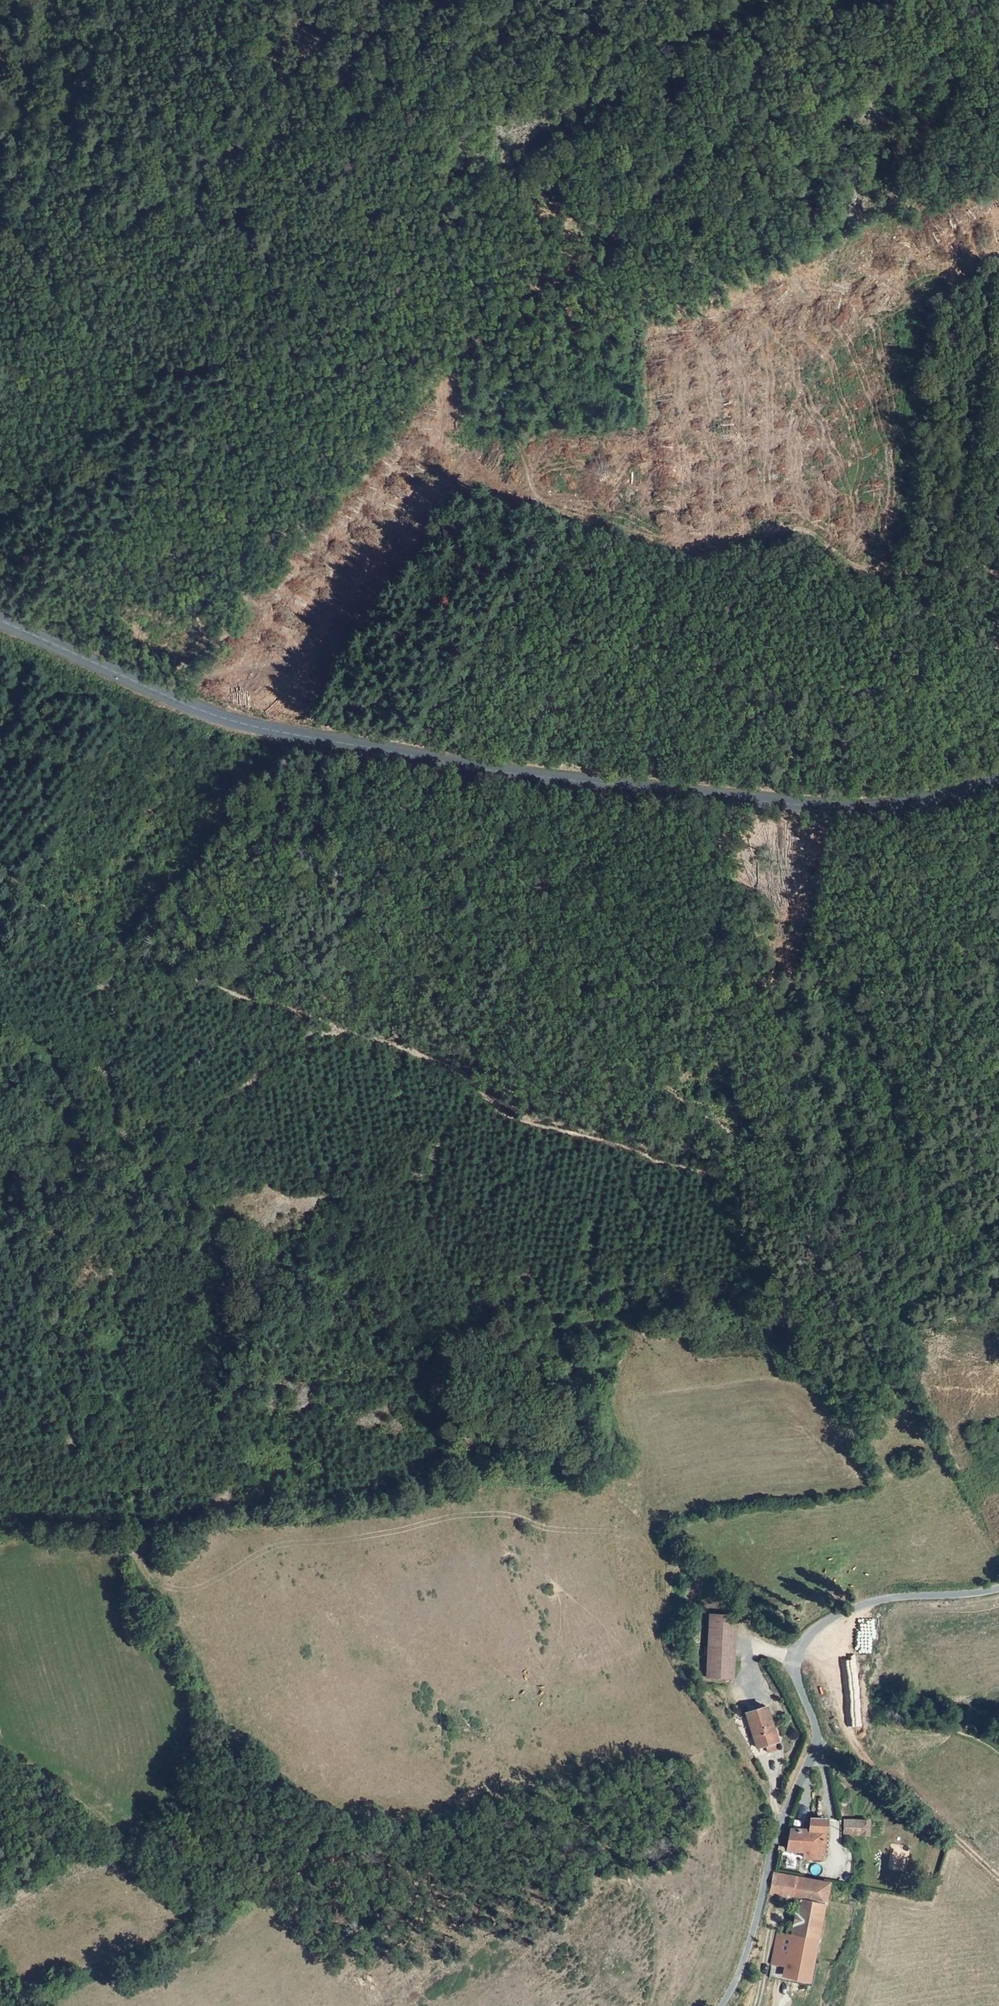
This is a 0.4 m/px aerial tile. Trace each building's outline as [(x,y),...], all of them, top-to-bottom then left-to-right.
[(711,1616),(708,1679),(736,1680),(739,1617),(711,1616)] [(749,1713),(760,1748),(776,1742),(772,1726),(775,1725),(769,1707),(749,1713)] [(785,1842),(785,1852),(801,1854),(800,1860),(821,1863),(826,1822),(801,1820),(800,1827),(799,1834),(787,1833),(785,1842)] [(871,1826),(844,1826),(844,1839),(864,1838),(864,1841),(872,1841),(871,1826)] [(909,1869),(910,1845),(890,1844),(890,1868),(909,1869)] [(772,1886),(769,1897),(780,1899),(785,1876),(774,1874),(773,1879),(772,1886)] [(786,1970),(784,1981),(810,1985),(823,1909),(826,1910),(831,1885),(785,1876),(780,1899),(783,1900),(782,1905),(788,1907),(789,1902),(797,1903),(790,1939),(777,1937),(771,1968),(786,1970)]
